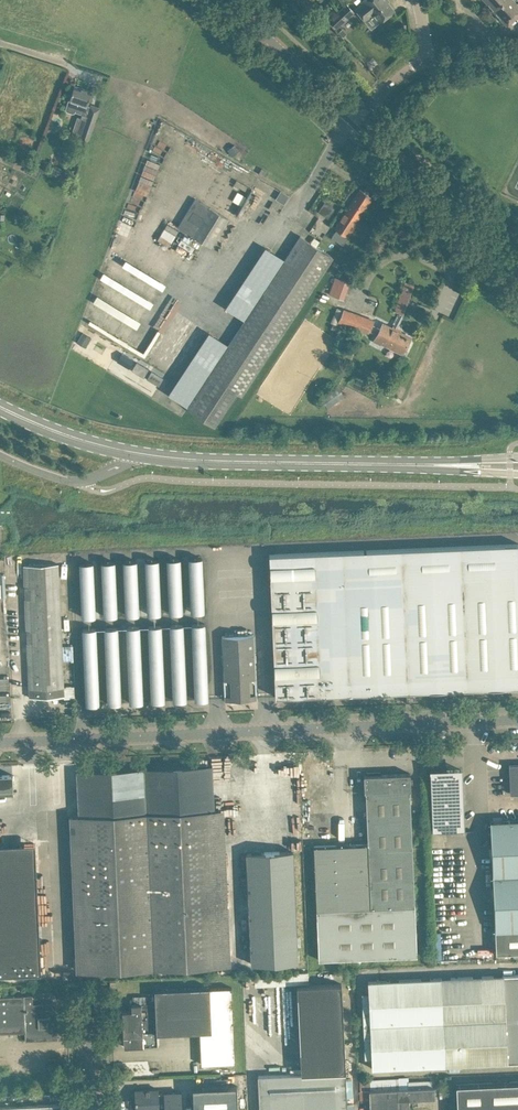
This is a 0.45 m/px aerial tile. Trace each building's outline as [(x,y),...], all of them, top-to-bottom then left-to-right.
[(379,22),(394,10),(386,0),(363,0),(362,1),(363,2),(356,8),(365,20),(372,14),(379,22)] [(505,0),(486,0),(494,9),(505,0)] [(494,9),(507,23),(516,15),(517,17),(517,1),(517,2),(515,0),(506,0),(494,9)] [(329,19),(337,28),(355,11),(347,3),(329,19)] [(68,100),(65,108),(66,111),(73,113),(75,111),(82,114),(88,115),(87,118),(81,137),(89,139),(95,120),(99,108),(92,105),(91,105),(91,106),(87,105),(92,90),(74,85),(70,99),(68,100)] [(144,201),(158,164),(145,159),(132,197),(144,201)] [(50,173),(58,176),(61,168),(53,165),(50,173)] [(261,168),(258,173),(264,176),(267,171),(261,168)] [(348,208),(359,216),(372,197),(374,198),(378,192),(367,185),(363,191),(360,188),(348,208)] [(210,247),(227,219),(228,218),(193,198),(176,227),(210,247)] [(328,216),(334,208),(325,201),(319,209),(328,216)] [(353,226),(359,216),(348,208),(335,227),(337,229),(331,237),(343,245),(355,227),(353,226)] [(167,222),(157,238),(169,246),(179,229),(167,222)] [(307,296),(313,287),(332,257),(300,235),(187,407),(214,424),(235,391),(241,395),(307,296)] [(330,266),(329,271),(333,274),(336,269),(336,270),(342,262),(339,259),(334,260),(330,266)] [(104,270),(129,285),(133,279),(108,264),(104,270)] [(352,286),(337,280),(331,297),(346,303),(352,286)] [(405,281),(394,311),(403,314),(414,284),(405,281)] [(140,283),(137,289),(148,296),(152,290),(140,283)] [(343,310),(338,321),(369,332),(369,330),(377,335),(374,340),(380,343),(384,345),(386,342),(404,350),(402,353),(411,337),(400,332),(392,328),(383,323),(380,328),(372,324),(373,320),(344,309),(343,310)] [(82,332),(79,338),(88,343),(92,337),(82,332)] [(325,397),(322,399),(327,404),(337,396),(331,387),(323,394),(325,397)] [(269,554),(275,696),(517,686),(517,543),(269,554)] [(204,611),(202,556),(188,556),(190,612),(204,611)] [(167,557),(168,612),(182,612),(181,557),(167,557)] [(161,613),(159,558),(145,558),(147,614),(161,613)] [(139,614),(137,559),(123,559),(125,614),(139,614)] [(101,560),(103,615),(117,615),(115,560),(101,560)] [(95,616),(94,561),(80,561),(81,617),(95,616)] [(57,563),(24,564),(30,697),(64,695),(61,645),(59,586),(57,563)] [(172,700),(186,700),(184,623),(170,623),(172,700)] [(194,699),(208,699),(206,623),(192,623),(194,699)] [(148,624),(151,701),(165,701),(162,624),(148,624)] [(126,625),(129,702),(143,702),(140,625),(126,625)] [(121,702),(119,626),(105,626),(107,703),(121,702)] [(85,704),(99,704),(97,627),(83,627),(85,704)] [(232,698),(232,700),(240,699),(240,698),(256,697),(254,660),(256,660),(255,653),(254,653),(253,634),(222,636),(223,654),(221,654),(222,662),(223,662),(224,681),(223,681),(223,689),(225,689),(225,699),(232,698)] [(162,758),(162,765),(186,764),(186,757),(162,758)] [(509,764),(510,793),(517,793),(517,763),(509,764)] [(87,972),(232,965),(231,938),(228,938),(227,922),(228,922),(230,919),(229,893),(217,894),(211,767),(211,765),(210,765),(210,766),(145,769),(145,768),(144,768),(144,769),(79,772),(79,771),(78,771),(78,773),(80,815),(70,816),(71,842),(74,844),(81,844),(87,972)] [(463,829),(463,828),(461,769),(431,770),(431,768),(430,768),(430,771),(431,831),(452,830),(463,830),(465,830),(465,829),(463,829)] [(417,954),(410,789),(411,789),(410,773),(364,774),(365,791),(366,791),(368,843),(314,845),(318,959),(417,954)] [(14,794),(14,793),(11,793),(11,789),(13,789),(13,774),(12,774),(0,775),(0,795),(14,794)] [(495,930),(496,953),(517,952),(517,819),(490,820),(495,930)] [(39,941),(35,840),(0,841),(0,943),(39,941)] [(251,963),(298,961),(293,851),(246,853),(251,963)] [(0,943),(0,974),(41,972),(39,941),(0,943)] [(296,972),(296,973),(296,983),(309,983),(308,971),(296,972)] [(254,974),(255,986),(290,984),(289,974),(263,975),(263,973),(254,974)] [(517,1061),(517,974),(440,977),(442,1021),(370,1024),(372,1068),(517,1061)] [(370,1024),(442,1021),(440,977),(368,981),(370,1024)] [(258,1075),(259,1109),(347,1109),(347,1095),(352,1095),(351,1078),(346,1078),(341,983),(297,985),(301,1073),(258,1075)] [(124,1046),(143,1045),(158,1044),(157,1033),(200,1031),(201,1063),(235,1062),(232,986),(210,987),(210,986),(154,989),(155,1002),(132,1003),(132,1010),(122,1010),(124,1046)] [(58,1039),(57,1020),(56,1002),(33,1003),(32,994),(25,995),(26,1032),(26,1040),(58,1039)] [(0,996),(0,1033),(26,1032),(25,995),(0,996)] [(50,1072),(60,1072),(60,1058),(49,1058),(50,1072)] [(410,1098),(435,1097),(435,1087),(432,1087),(432,1080),(409,1081),(409,1076),(360,1079),(360,1090),(359,1089),(360,1100),(370,1100),(370,1109),(410,1109),(410,1098)] [(456,1084),(457,1109),(517,1109),(517,1081),(456,1084)] [(193,1086),(193,1096),(194,1109),(238,1109),(237,1085),(237,1084),(202,1086),(193,1086)] [(135,1089),(136,1109),(165,1109),(164,1093),(158,1093),(158,1088),(135,1089)] [(164,1093),(165,1109),(182,1109),(181,1092),(164,1093)]
